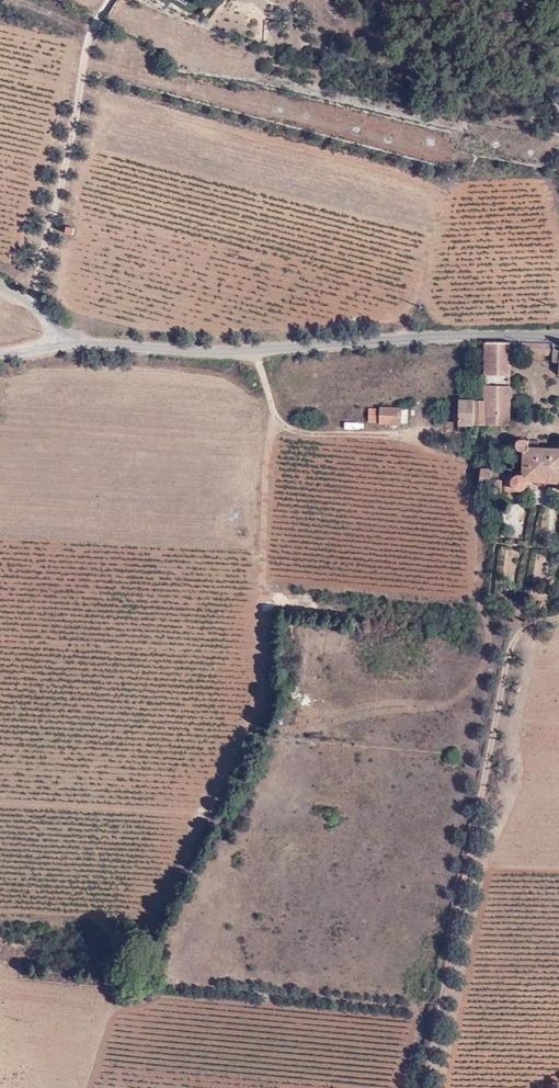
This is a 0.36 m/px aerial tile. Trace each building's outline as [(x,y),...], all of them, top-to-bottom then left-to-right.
[(500,49),(495,41),(482,47),(487,56),(500,49)] [(76,229),(69,227),(67,234),(74,236),(76,229)] [(510,341),(485,341),(484,400),(460,400),(459,424),(494,424),(509,425),(509,410),(516,410),(516,398),(509,398),(510,341)] [(544,356),(553,357),(553,362),(558,363),(558,344),(544,343),(544,356)] [(367,410),(367,418),(378,418),(379,423),(401,423),(401,408),(378,407),(378,410),(367,410)] [(492,468),(491,484),(491,496),(518,497),(518,491),(525,491),(528,490),(531,487),(530,480),(558,481),(558,448),(541,448),(540,441),(528,441),(524,437),(519,437),(517,438),(516,441),(515,445),(515,448),(517,450),(520,451),(524,452),(523,472),(514,472),(514,469),(494,468),(492,468)] [(492,468),(481,468),(480,485),(491,484),(492,468)]
